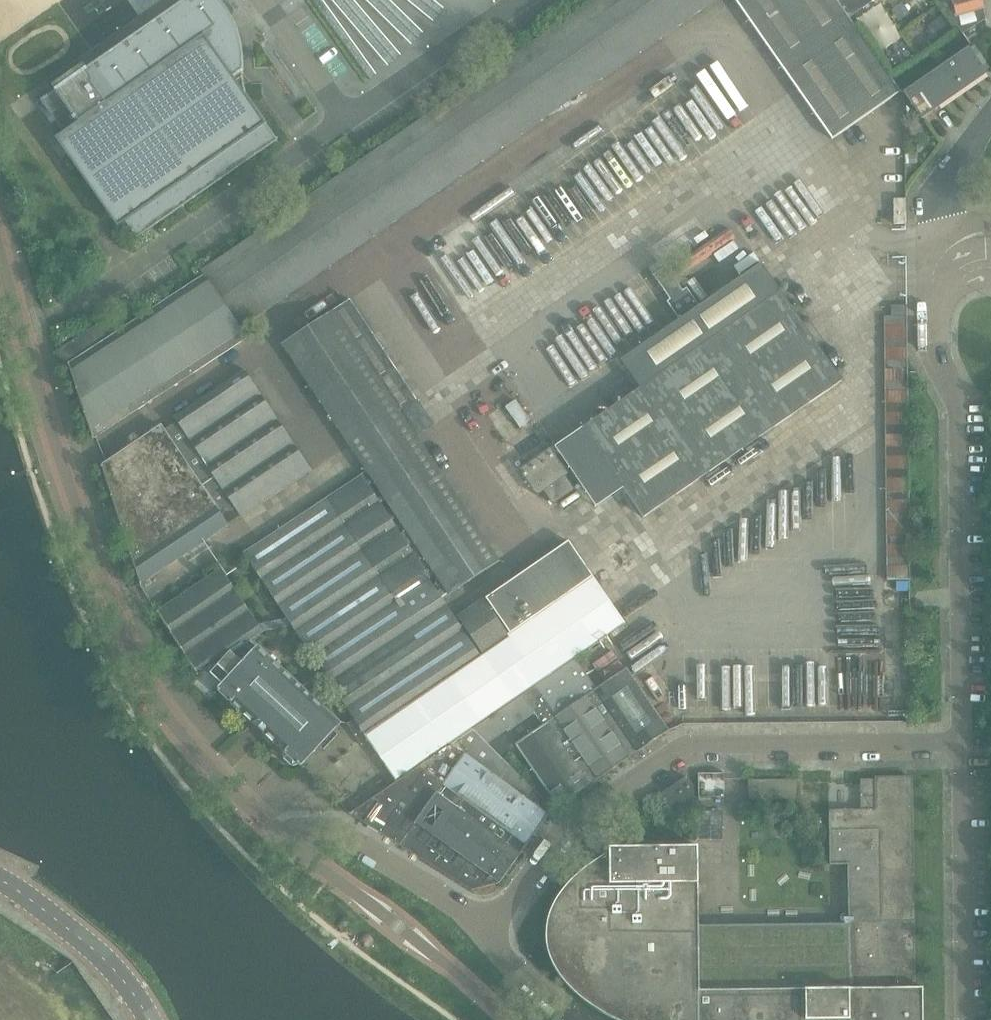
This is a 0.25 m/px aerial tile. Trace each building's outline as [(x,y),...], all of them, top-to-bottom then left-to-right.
[(233,8),(232,7),(231,6),(230,6),(230,5),(229,5),(228,5),(227,4),(226,4),(225,4),(225,5),(224,5),(223,5),(220,2),(219,0),(184,0),(40,100),(42,103),(56,122),(64,133),(55,139),(117,228),(125,222),(137,239),(278,141),(261,116),(260,117),(234,78),(244,71),(244,64),(243,56),(242,49),(241,42),(239,35),(236,29),(235,29),(234,25),(232,22),(230,18),(231,17),(232,16),(233,15),(233,14),(233,13),(234,13),(234,12),(234,11),(233,10),(233,9),(233,8)] [(832,140),(900,92),(836,0),(734,0),(832,140)] [(849,18),(874,0),(836,0),(849,18)] [(956,16),(983,8),(984,8),(982,0),(951,0),(956,16)] [(950,18),(963,35),(985,20),(983,8),(956,16),(950,18)] [(946,18),(930,29),(938,41),(954,30),(946,18)] [(985,72),(990,69),(986,64),(973,46),(904,94),(914,108),(921,118),(986,73),(985,72)] [(906,199),(894,199),(894,224),(906,224),(906,199)] [(248,241),(202,272),(204,276),(69,364),(68,364),(91,440),(92,439),(95,438),(230,349),(247,338),(240,328),(286,296),(248,241)] [(51,271),(51,273),(51,274),(52,276),(52,277),(54,278),(55,279),(56,279),(57,280),(60,280),(61,279),(62,279),(66,276),(67,275),(68,274),(69,272),(69,271),(69,269),(69,268),(68,266),(67,265),(66,264),(64,263),(63,263),(62,263),(60,263),(58,264),(53,268),(52,268),(52,270),(51,271)] [(670,300),(667,302),(679,320),(621,360),(640,388),(582,428),(644,518),(842,382),(761,264),(699,306),(687,288),(682,291),(666,267),(653,275),(670,300)] [(353,720),(346,725),(361,747),(368,743),(396,781),(626,624),(593,577),(569,541),(486,599),(494,610),(492,611),(484,600),(457,618),(481,652),(478,654),(429,579),(435,575),(449,595),(499,562),(416,436),(433,425),(350,301),(282,344),(366,471),(359,476),(360,477),(244,553),(353,720)] [(891,317),(884,317),(887,579),(910,579),(909,517),(908,356),(907,306),(891,306),(891,317)] [(60,365),(105,336),(99,326),(56,354),(55,354),(59,367),(60,367),(60,365)] [(161,426),(101,466),(140,585),(141,585),(143,586),(151,580),(151,578),(228,527),(227,525),(240,516),(241,518),(311,471),(244,371),(174,418),(177,422),(164,431),(161,426)] [(574,490),(565,477),(572,472),(554,446),(519,470),(537,496),(544,491),(553,504),(574,490)] [(284,752),(283,758),(292,766),(298,765),(298,764),(300,766),(339,724),(258,647),(257,648),(250,641),(263,633),(220,569),(157,612),(197,676),(196,677),(200,681),(195,687),(206,698),(212,692),(215,694),(218,690),(284,752)] [(536,687),(556,716),(552,720),(559,728),(562,732),(565,730),(599,779),(628,759),(607,728),(617,721),(596,690),(597,690),(576,660),(536,687)] [(596,690),(617,721),(607,728),(628,759),(668,732),(626,670),(597,690),(596,690)] [(552,720),(556,716),(536,687),(523,696),(534,712),(543,725),(516,744),(558,805),(559,807),(560,806),(599,779),(565,730),(562,732),(559,728),(552,720)] [(523,696),(497,713),(509,730),(534,712),(523,696)] [(497,713),(474,729),(488,744),(509,730),(497,713)] [(528,843),(548,815),(547,814),(525,799),(532,790),(488,744),(474,729),(419,766),(444,784),(527,845),(528,844),(528,843)] [(354,812),(351,816),(472,890),(499,884),(499,883),(416,823),(444,784),(419,766),(353,812),(354,812)] [(698,774),(699,798),(725,798),(725,773),(698,774)] [(687,778),(662,795),(674,813),(693,800),(693,787),(687,778)] [(876,781),(861,781),(862,811),(829,811),(830,865),(848,865),(849,921),(913,920),(912,792),(913,792),(913,781),(912,781),(912,778),(876,778),(876,781)] [(797,780),(748,780),(748,800),(797,800),(797,780)] [(444,784),(416,823),(499,883),(527,845),(444,784)] [(699,812),(698,840),(722,840),(723,812),(699,812)] [(546,935),(546,940),(546,944),(547,948),(548,953),(550,959),(552,963),(554,967),(555,969),(558,973),(562,979),(567,984),(570,988),(578,995),(584,1001),(588,1004),(595,1008),(598,1011),(607,1016),(616,1019),(923,1019),(923,988),(914,988),(913,920),(849,921),(849,924),(698,926),(698,847),(609,848),(609,853),(601,858),(594,862),(587,867),(579,874),(575,877),(569,883),(565,887),(561,893),(557,899),(554,903),(553,907),(551,909),(549,914),(548,918),(547,921),(547,925),(546,927),(546,931),(546,935)]
